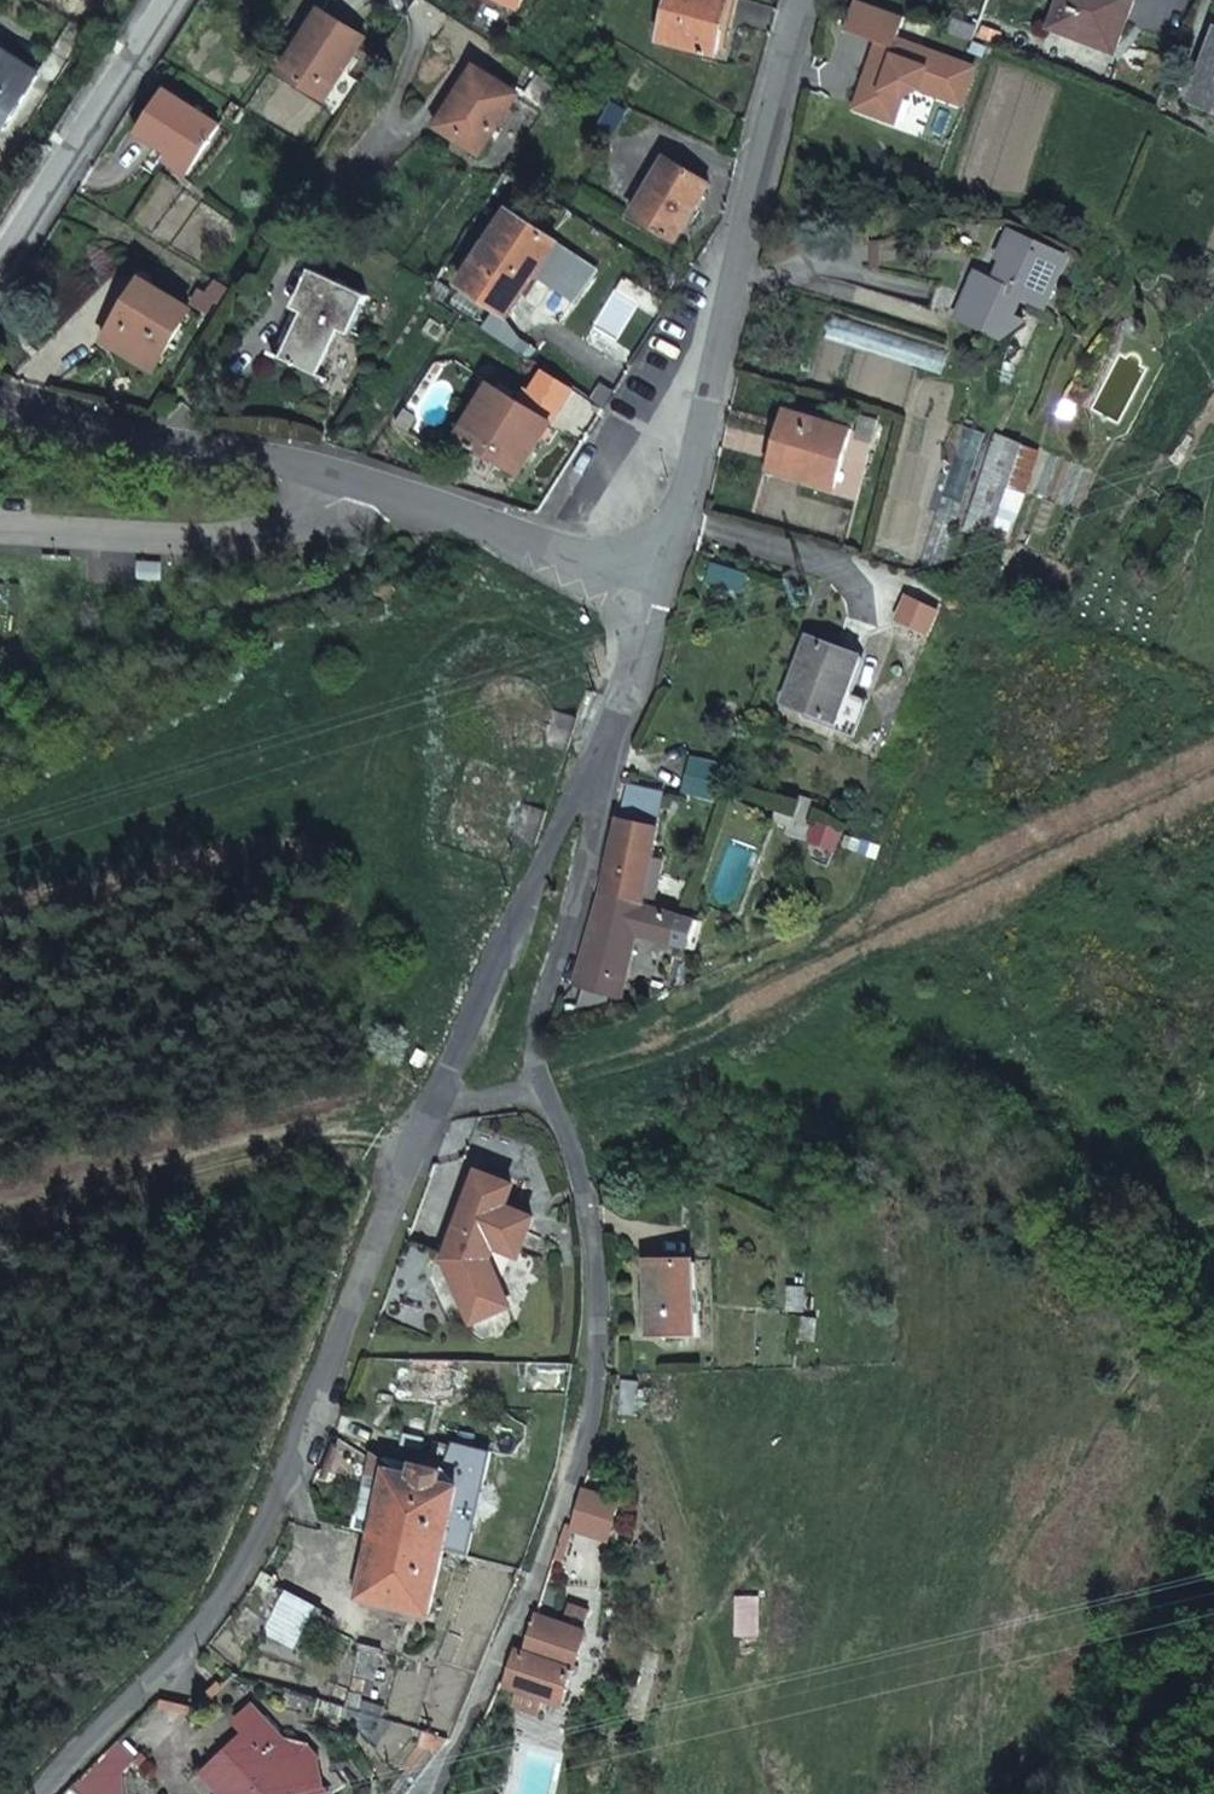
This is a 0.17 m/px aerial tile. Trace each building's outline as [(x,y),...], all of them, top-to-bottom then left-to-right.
[(516,8),(521,0),(499,0),(516,8)] [(726,32),(718,31),(725,0),(673,0),(662,42),(720,56),(726,32)] [(726,32),(733,0),(725,0),(718,31),(726,32)] [(1054,26),(1119,48),(1136,0),(1063,0),(1054,26)] [(917,19),(869,1),(858,32),(891,44),(885,60),(892,62),(889,72),(882,69),(867,110),(905,124),(914,98),(930,91),(973,106),(985,69),(909,41),(917,19)] [(324,9),(284,72),(325,98),(365,35),(324,9)] [(1194,97),(1213,104),(1213,42),(1194,97)] [(3,122),(36,70),(0,47),(0,121),(3,122)] [(476,65),(438,126),(481,153),(517,93),(476,65)] [(168,90),(141,134),(173,152),(168,161),(188,174),(220,123),(168,90)] [(617,104),(600,130),(614,138),(630,112),(617,104)] [(666,161),(636,220),(680,244),(711,184),(666,161)] [(513,210),(463,284),(508,314),(558,240),(513,210)] [(969,317),(1013,336),(1016,337),(1037,320),(1025,315),(1034,295),(1047,300),(1056,278),(1068,283),(1079,258),(1021,233),(1009,259),(1015,261),(1005,284),(987,276),(969,317)] [(307,313),(284,358),(329,379),(370,296),(314,269),(295,306),(307,313)] [(1056,278),(1047,300),(1059,305),(1068,283),(1056,278)] [(146,282),(109,343),(155,371),(193,311),(146,282)] [(494,387),(461,439),(520,476),(552,425),(494,387)] [(860,441),(800,417),(776,470),(835,495),(860,441)] [(970,464),(982,433),(965,426),(952,457),(970,464)] [(1005,438),(990,473),(966,531),(988,540),(1029,448),(1005,438)] [(709,583),(750,592),(755,571),(714,562),(709,583)] [(909,592),(899,620),(940,635),(950,608),(909,592)] [(862,657),(811,638),(784,706),(834,726),(862,657)] [(570,751),(580,720),(556,710),(552,696),(542,685),(528,678),(513,678),(499,683),(488,693),(482,706),(481,721),(485,735),(494,747),(507,754),(522,755),(536,751),(548,742),(570,751)] [(721,801),(730,761),(695,753),(686,792),(721,801)] [(476,761),(443,846),(505,859),(513,841),(536,850),(546,818),(525,811),(536,785),(476,761)] [(643,780),(631,779),(628,789),(633,790),(604,896),(661,909),(659,916),(674,921),(680,897),(649,890),(651,882),(656,859),(668,798),(641,789),(643,780)] [(656,859),(651,882),(664,886),(668,862),(656,859)] [(682,923),(674,921),(659,916),(661,909),(604,896),(584,968),(629,980),(642,919),(680,927),(682,923)] [(690,900),(691,899),(680,897),(674,921),(682,923),(690,900)] [(682,923),(680,927),(700,932),(706,904),(690,900),(682,923)] [(654,987),(654,952),(636,952),(636,987),(654,987)] [(440,1260),(459,1307),(466,1322),(495,1306),(503,1301),(492,1275),(484,1279),(477,1263),(488,1239),(513,1248),(529,1210),(515,1204),(499,1198),(508,1176),(482,1165),(474,1162),(444,1248),(440,1260)] [(693,1254),(645,1254),(647,1328),(693,1328),(693,1254)] [(792,1285),(791,1311),(810,1312),(811,1286),(792,1285)] [(807,1316),(803,1339),(820,1341),(823,1318),(807,1316)] [(531,1390),(572,1389),(573,1377),(576,1358),(529,1361),(531,1390)] [(622,1415),(635,1417),(637,1386),(623,1385),(622,1415)] [(437,1547),(461,1551),(485,1454),(447,1444),(436,1483),(382,1468),(370,1510),(378,1511),(365,1557),(358,1555),(348,1593),(419,1610),(437,1547)] [(584,1490),(579,1534),(626,1541),(632,1497),(584,1490)] [(581,1542),(576,1551),(573,1550),(563,1572),(590,1585),(605,1553),(581,1542)] [(289,1594),(269,1634),(294,1647),(314,1606),(289,1594)] [(735,1596),(737,1637),(767,1635),(764,1594),(735,1596)] [(516,1642),(501,1675),(518,1681),(543,1691),(564,1699),(590,1626),(539,1610),(523,1644),(516,1642)] [(384,1652),(363,1647),(355,1676),(365,1680),(362,1692),(372,1695),(384,1652)] [(536,1710),(543,1691),(518,1681),(511,1700),(536,1710)] [(224,1793),(283,1793),(305,1772),(288,1754),(305,1737),(271,1731),(267,1736),(241,1707),(225,1722),(239,1738),(203,1773),(224,1793)] [(113,1784),(138,1758),(117,1736),(81,1770),(59,1793),(123,1793),(113,1784)]
